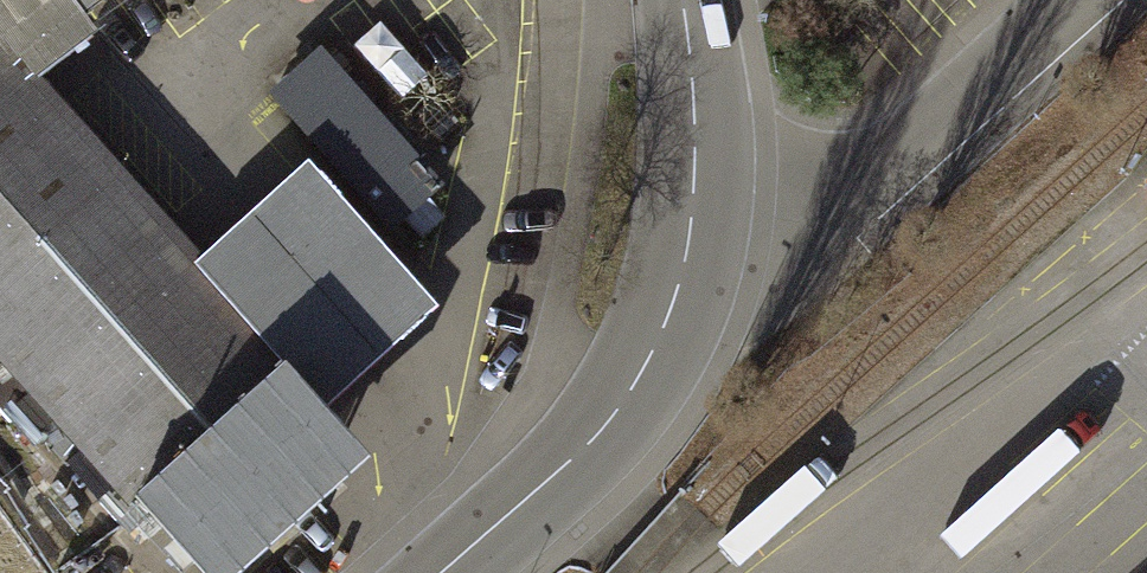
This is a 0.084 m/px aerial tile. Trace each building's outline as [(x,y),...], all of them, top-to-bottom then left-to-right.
[(107,26),(94,8),(87,0),(0,0),(0,344),(212,572),(255,572),(388,458),(338,402),(205,253),(46,75),(107,26)] [(94,8),(105,0),(87,0),(94,8)] [(396,228),(445,184),(384,115),(327,53),(278,97),(396,228)] [(338,402),(443,308),(308,159),(249,212),(205,253),(338,402)] [(0,508),(0,572),(43,572),(0,508)]
